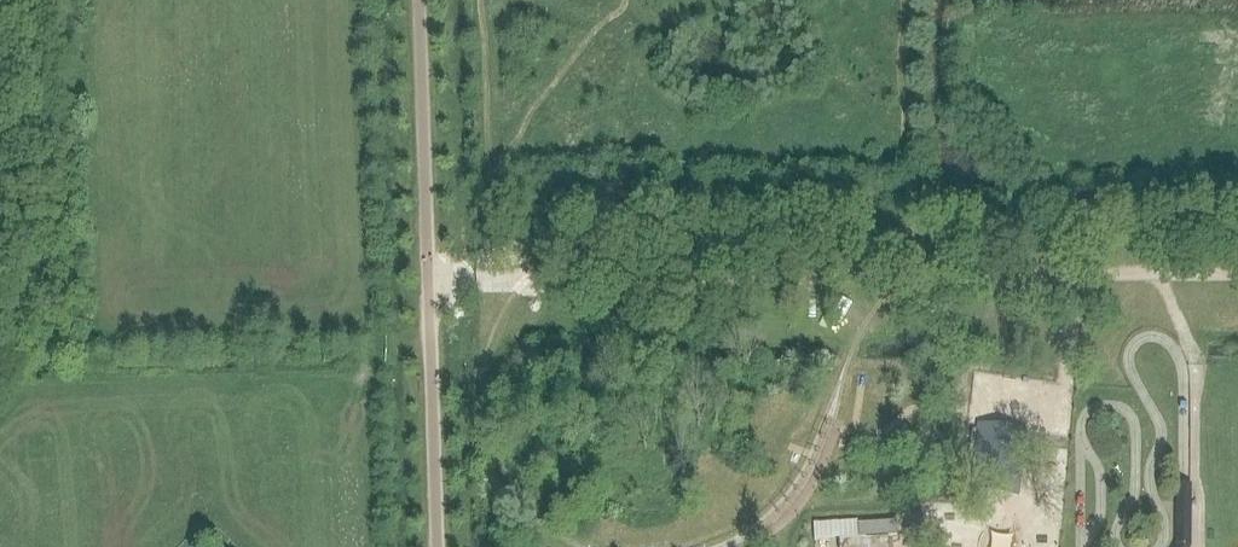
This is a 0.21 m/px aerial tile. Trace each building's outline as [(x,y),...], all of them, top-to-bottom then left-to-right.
[(992,493),(1018,496),(1027,430),(976,423),(968,490),(992,493)] [(849,535),(849,546),(898,546),(897,532),(906,531),(905,516),(823,519),(823,536),(849,535)]
